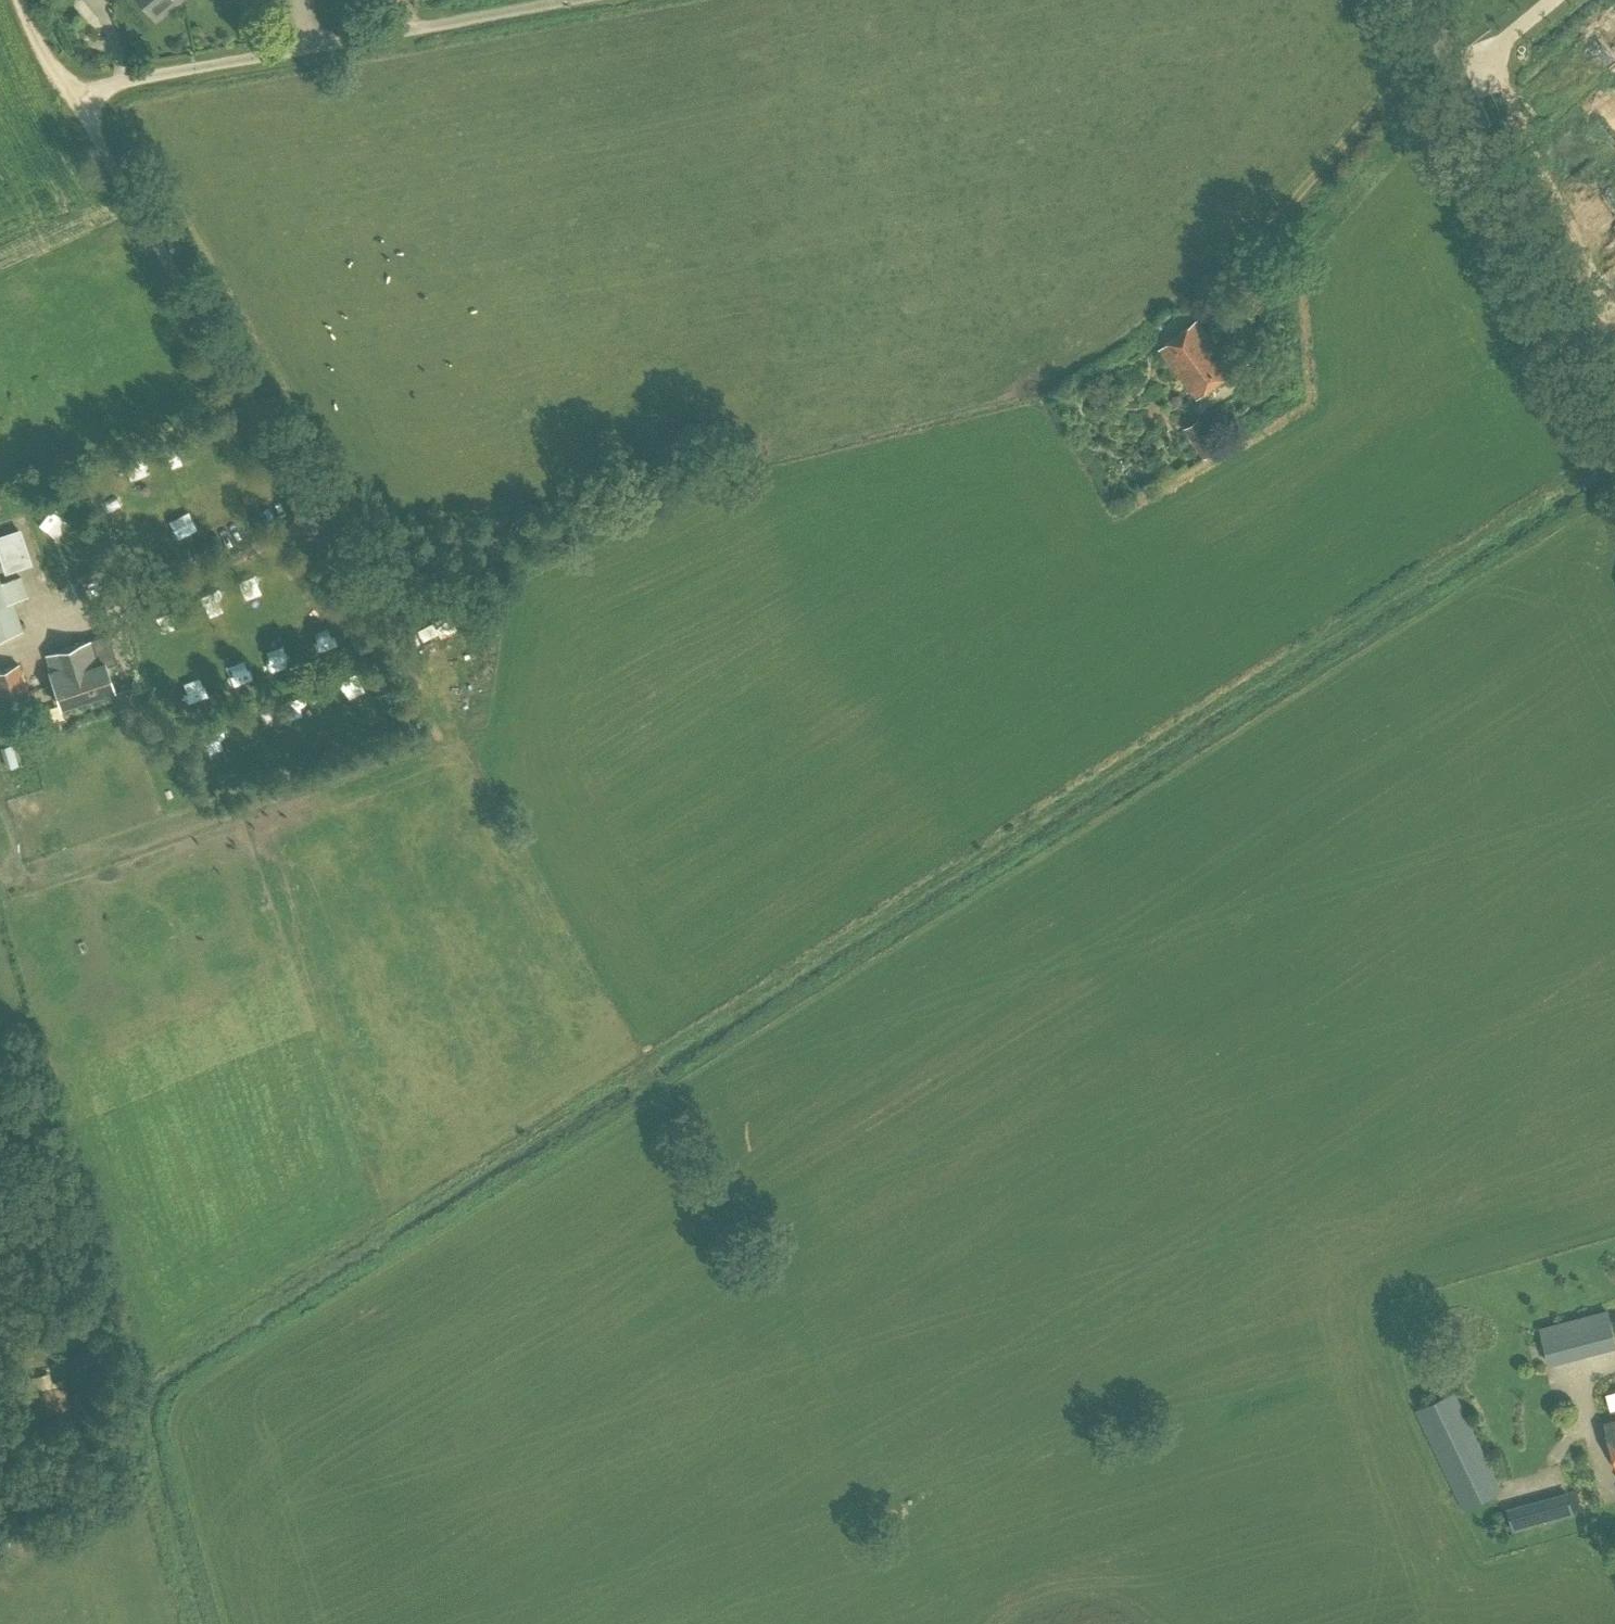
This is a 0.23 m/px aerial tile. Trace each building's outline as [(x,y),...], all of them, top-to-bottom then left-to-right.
[(157,19),(179,1),(178,0),(142,0),(157,19)] [(1266,298),(1253,288),(1246,298),(1259,307),(1266,298)] [(1196,398),(1234,370),(1197,322),(1160,350),(1196,398)] [(1203,458),(1219,448),(1199,417),(1183,427),(1203,458)] [(19,528),(0,535),(0,560),(4,572),(31,563),(19,528)] [(23,631),(13,601),(28,597),(21,576),(1,582),(0,581),(0,639),(23,631)] [(51,670),(49,671),(61,706),(113,689),(104,661),(101,662),(98,655),(113,650),(108,634),(93,639),(46,654),(51,670)] [(31,696),(20,662),(0,668),(0,707),(31,696)] [(16,767),(25,767),(23,744),(14,745),(16,767)] [(1614,1346),(1614,1335),(1608,1310),(1539,1328),(1549,1363),(1614,1346)] [(1462,1508),(1503,1489),(1455,1390),(1414,1409),(1462,1508)] [(1605,1422),(1614,1457),(1614,1419),(1605,1422)] [(1545,1522),(1539,1500),(1509,1508),(1515,1531),(1545,1522)]
